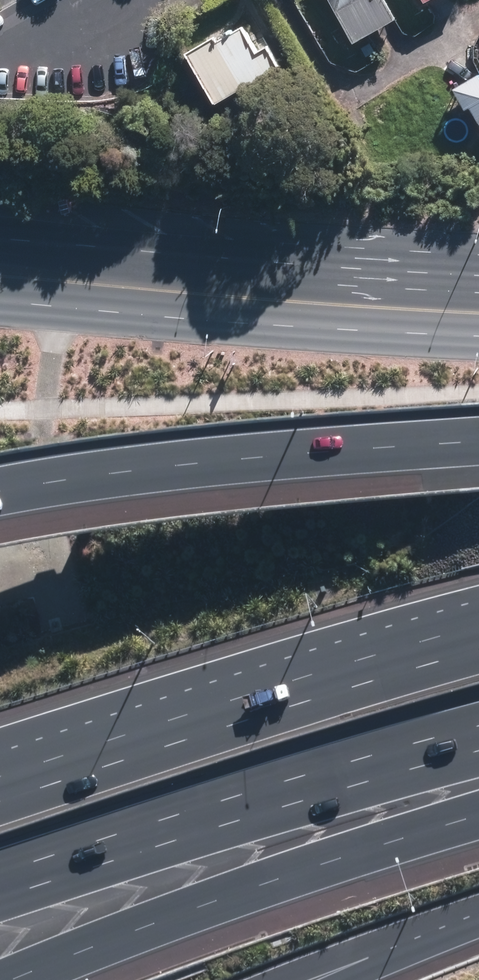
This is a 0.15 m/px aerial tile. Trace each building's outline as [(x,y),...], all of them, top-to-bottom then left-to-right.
[(388,0),(332,0),(335,6),(354,40),(395,17),(397,16),(388,0)] [(260,47),(245,21),(218,37),(215,33),(188,48),(188,49),(191,55),(216,100),(282,63),(283,63),(271,42),(270,42),(260,48),(260,47)] [(455,85),(456,86),(467,106),(468,105),(471,104),(478,118),(478,72),(455,85)]
